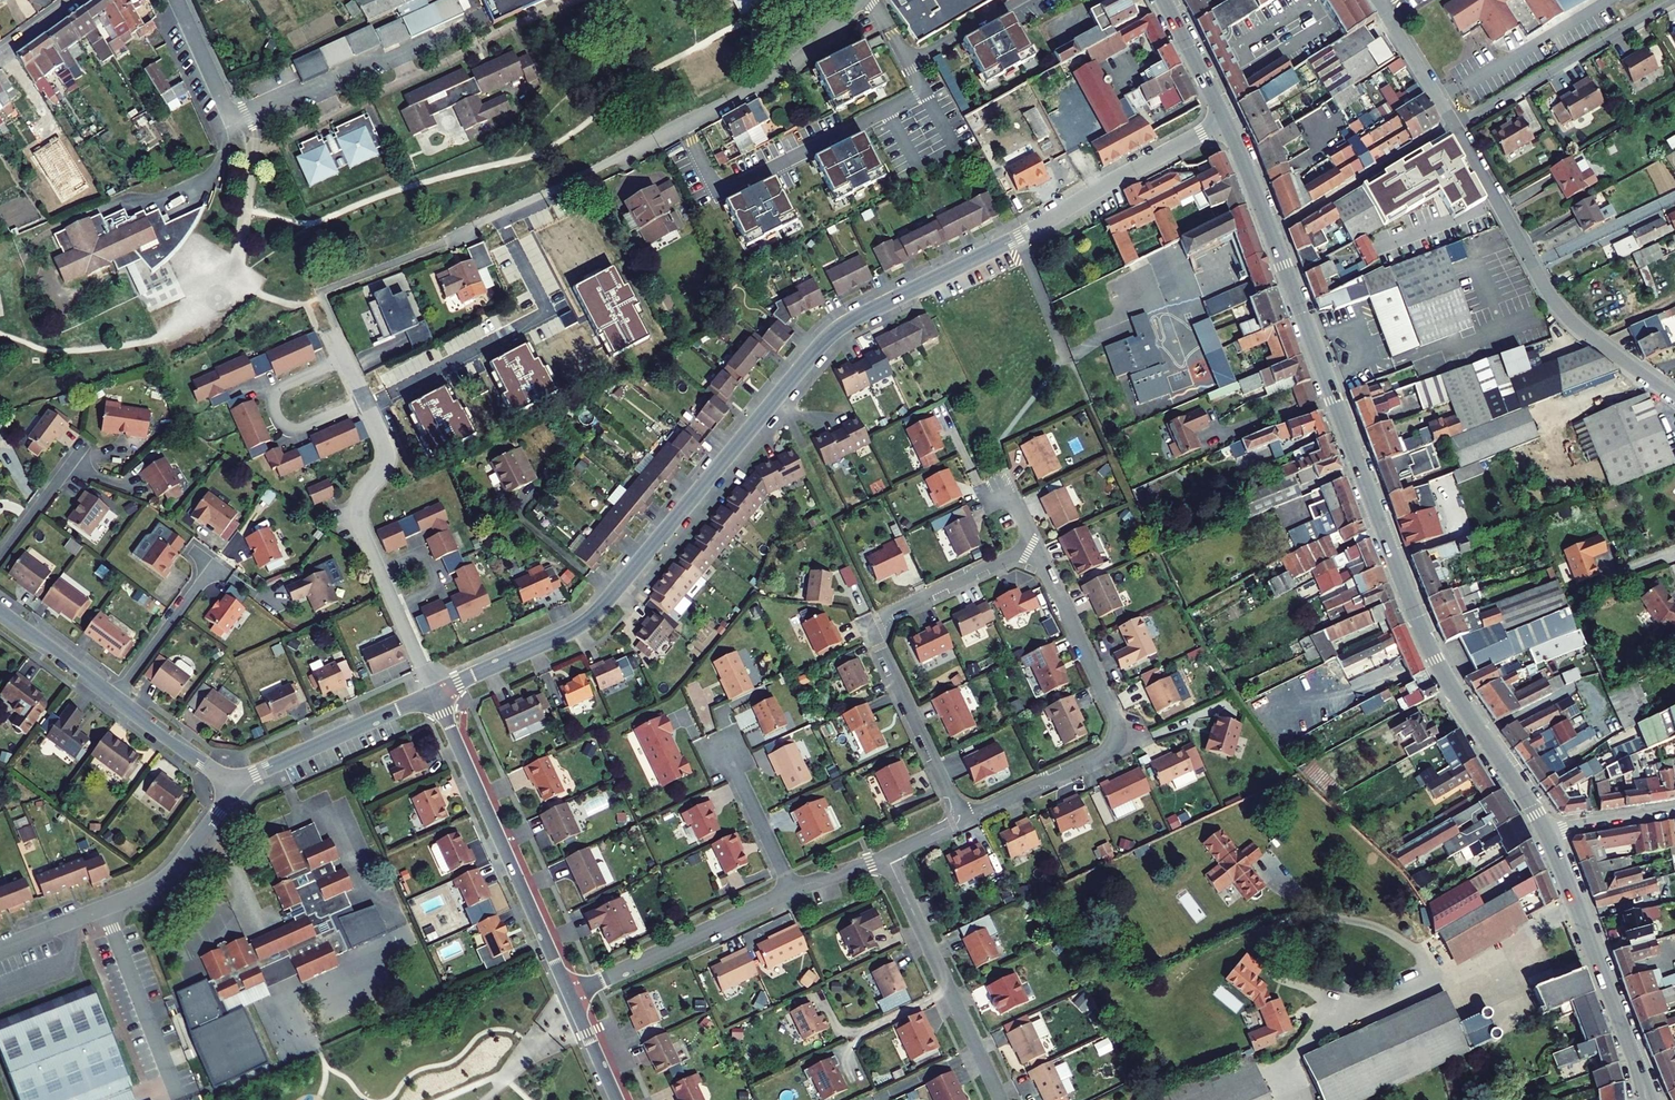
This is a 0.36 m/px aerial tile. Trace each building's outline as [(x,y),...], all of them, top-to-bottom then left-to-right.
[(105,29),(111,25),(118,38),(128,31),(119,14),(111,0),(95,0),(83,9),(92,23),(99,18),(105,29)] [(119,14),(132,7),(128,0),(111,0),(119,14)] [(148,0),(144,0),(139,3),(132,7),(119,14),(128,31),(118,38),(123,44),(133,37),(132,35),(136,32),(140,38),(156,28),(152,22),(144,27),(134,11),(149,2),(148,0)] [(353,1),(361,13),(367,23),(397,9),(416,0),(352,0),(353,1)] [(463,13),(456,0),(445,0),(429,7),(427,4),(426,0),(416,0),(397,9),(410,36),(463,13)] [(484,6),(493,25),(547,0),(496,0),(484,6)] [(734,1),(743,17),(771,0),(736,0),(734,1)] [(991,0),(885,0),(907,29),(906,30),(910,34),(917,43),(980,6),(991,0)] [(1059,66),(1114,36),(1111,31),(1136,17),(1128,1),(1122,4),(1120,0),(1113,0),(1089,13),(1098,29),(1053,54),(1059,66)] [(1200,22),(1214,13),(1213,13),(1206,0),(1188,0),(1200,22)] [(1287,56),(1248,82),(1245,76),(1228,42),(1229,41),(1230,40),(1231,40),(1232,39),(1233,37),(1233,36),(1234,36),(1234,34),(1235,33),(1234,32),(1234,31),(1234,30),(1234,28),(1233,27),(1251,15),(1243,0),(1236,0),(1213,13),(1214,13),(1200,22),(1231,85),(1240,105),(1295,70),(1296,69),(1287,56)] [(1236,0),(1206,0),(1213,13),(1236,0)] [(1251,15),(1261,9),(1256,0),(1243,0),(1251,15)] [(1261,9),(1276,0),(1256,0),(1261,9)] [(1348,36),(1366,25),(1379,17),(1367,0),(1326,0),(1348,36)] [(1519,27),(1527,38),(1586,0),(1456,0),(1443,9),(1462,38),(1482,26),(1493,44),(1519,27)] [(345,6),(353,18),(361,13),(353,1),(345,6)] [(67,21),(79,41),(86,36),(102,63),(113,57),(92,23),(83,9),(67,21)] [(463,15),(463,13),(410,36),(411,39),(433,29),(463,15)] [(1114,36),(1059,66),(1066,78),(1074,73),(1109,134),(1126,124),(1125,121),(1106,86),(1107,87),(1109,86),(1110,85),(1110,84),(1111,83),(1111,82),(1110,81),(1110,80),(1109,79),(1107,78),(1106,78),(1104,79),(1103,80),(1103,82),(1093,65),(1125,47),(1124,45),(1144,34),(1155,55),(1169,48),(1152,15),(1139,22),(1114,36)] [(962,43),(985,85),(1034,58),(1018,29),(1011,16),(1007,19),(998,28),(999,29),(993,32),(991,28),(962,43)] [(384,47),(408,37),(401,20),(375,32),(383,48),(384,47)] [(76,65),(66,50),(79,41),(67,21),(45,36),(64,65),(68,70),(76,65)] [(105,29),(113,41),(118,38),(111,25),(105,29)] [(1357,84),(1397,58),(1383,37),(1376,41),(1366,25),(1348,36),(1311,60),(1335,97),(1357,84)] [(327,68),(379,44),(371,26),(346,38),(347,39),(345,40),(344,38),(319,50),(327,68)] [(44,78),(64,65),(45,36),(26,51),(44,78)] [(108,44),(117,59),(129,51),(123,44),(118,38),(113,41),(108,44)] [(1657,42),(1620,64),(1632,83),(1669,61),(1657,42)] [(813,68),(834,111),(884,87),(863,44),(858,46),(849,55),(850,56),(844,59),(842,54),(813,68)] [(164,58),(171,54),(166,45),(158,48),(164,58)] [(1174,58),(1169,48),(1155,55),(1160,65),(1174,58)] [(328,70),(319,50),(293,62),(302,82),(328,70)] [(43,91),(49,100),(55,95),(52,91),(44,78),(26,51),(16,57),(22,65),(40,93),(43,91)] [(464,70),(404,98),(409,108),(401,112),(413,137),(436,126),(431,117),(454,107),(465,131),(488,121),(487,120),(510,110),(504,96),(481,107),(476,96),(481,94),(482,95),(523,76),(527,83),(538,78),(528,56),(517,60),(514,53),(471,72),(474,78),(469,80),(464,70)] [(1,68),(7,76),(22,65),(16,57),(1,68)] [(1399,72),(1409,65),(1404,57),(1392,65),(1397,73),(1399,72)] [(1179,68),(1174,58),(1160,65),(1148,71),(1153,81),(1179,68)] [(179,84),(171,89),(155,63),(144,70),(166,104),(184,94),(179,84)] [(1415,74),(1409,65),(1399,72),(1404,81),(1415,74)] [(1161,104),(1165,111),(1181,103),(1182,105),(1195,97),(1179,68),(1153,81),(1139,89),(1146,104),(1148,103),(1161,96),(1162,98),(1159,100),(1161,104)] [(1302,83),(1295,70),(1240,105),(1250,124),(1271,114),(1267,105),(1302,83)] [(17,96),(0,71),(0,106),(3,110),(8,117),(11,115),(12,118),(17,115),(9,102),(17,96)] [(64,86),(73,80),(68,71),(58,77),(64,86)] [(233,86),(240,83),(239,82),(238,78),(230,81),(233,86)] [(1572,88),(1575,92),(1587,112),(1603,103),(1588,78),(1572,88)] [(69,94),(78,87),(73,80),(64,86),(69,94)] [(183,82),(179,84),(184,94),(188,92),(183,82)] [(1365,82),(1358,86),(1365,96),(1371,92),(1365,82)] [(1441,125),(1442,118),(1420,82),(1409,89),(1411,90),(1435,129),(1441,125)] [(1358,86),(1357,84),(1335,97),(1343,110),(1347,107),(1365,96),(1358,86)] [(55,95),(59,101),(63,98),(57,88),(52,91),(55,95)] [(1400,94),(1396,88),(1390,92),(1397,102),(1398,102),(1399,104),(1394,107),(1415,141),(1425,135),(1400,94)] [(1124,97),(1134,110),(1146,104),(1139,89),(1124,97)] [(1435,129),(1411,90),(1405,94),(1404,91),(1400,94),(1425,135),(1435,129)] [(46,102),(49,100),(43,91),(40,93),(46,102)] [(1587,112),(1575,92),(1570,95),(1570,94),(1559,101),(1561,103),(1552,109),(1562,125),(1571,120),(1572,122),(1587,112)] [(1152,110),(1161,104),(1159,100),(1162,98),(1161,96),(1148,103),(1152,110)] [(769,120),(759,101),(750,106),(748,105),(735,112),(755,149),(768,142),(759,126),(769,120)] [(1394,107),(1391,102),(1382,107),(1406,146),(1415,141),(1394,107)] [(1357,123),(1347,107),(1343,110),(1355,128),(1358,126),(1357,124),(1357,123)] [(1396,152),(1406,146),(1382,107),(1372,113),(1374,116),(1379,124),(1396,152)] [(1050,134),(1036,108),(1023,115),(1037,141),(1050,134)] [(128,114),(131,118),(138,113),(135,109),(128,114)] [(722,120),(741,156),(755,149),(735,112),(722,120)] [(1156,139),(1137,114),(1125,121),(1126,124),(1109,134),(1091,143),(1104,166),(1156,139)] [(1276,123),(1271,114),(1250,124),(1260,146),(1286,130),(1281,121),(1276,123)] [(982,152),(990,149),(972,115),(964,119),(981,149),(982,150),(981,150),(982,152)] [(303,170),(306,169),(308,173),(305,175),(310,186),(337,174),(336,170),(348,165),(350,168),(377,155),(375,150),(382,147),(369,118),(366,120),(364,116),(336,129),(338,133),(331,136),(333,139),(326,142),(325,139),(319,142),(317,138),(301,145),(303,149),(299,150),(302,157),(297,159),(303,170)] [(1379,124),(1374,116),(1367,120),(1366,117),(1362,119),(1369,130),(1386,158),(1396,152),(1379,124)] [(1502,127),(1491,134),(1504,156),(1533,139),(1520,118),(1503,128),(1502,127)] [(3,135),(9,132),(0,119),(0,130),(3,135)] [(788,132),(797,127),(794,120),(784,125),(788,132)] [(1284,147),(1305,134),(1298,122),(1293,125),(1286,130),(1260,146),(1270,172),(1290,162),(1284,147)] [(1355,139),(1349,129),(1344,131),(1346,133),(1345,134),(1348,138),(1350,142),(1341,147),(1358,175),(1377,164),(1360,135),(1355,139)] [(1377,164),(1386,158),(1369,130),(1360,135),(1377,164)] [(863,135),(813,160),(835,203),(884,178),(863,135)] [(1342,142),(1338,144),(1340,147),(1341,148),(1341,147),(1350,142),(1348,138),(1342,142)] [(1456,162),(1444,142),(1424,154),(1421,150),(1414,154),(1416,159),(1397,170),(1394,165),(1376,176),(1377,179),(1360,189),(1378,221),(1397,210),(1400,214),(1416,205),(1414,200),(1431,190),(1443,210),(1454,204),(1459,213),(1479,201),(1466,179),(1462,181),(1453,164),(1456,162)] [(1358,175),(1341,147),(1341,148),(1340,147),(1331,153),(1307,188),(1302,178),(1301,178),(1300,177),(1299,177),(1297,177),(1296,178),(1295,175),(1297,173),(1296,170),(1294,172),(1274,182),(1288,219),(1303,209),(1358,175)] [(982,152),(987,162),(995,159),(990,149),(982,152)] [(720,166),(727,163),(722,152),(714,156),(720,167),(720,166)] [(1199,174),(1175,175),(1181,185),(1194,178),(1202,193),(1233,177),(1223,154),(1207,161),(1211,168),(1212,171),(1200,177),(1199,174)] [(1006,170),(1017,191),(1033,183),(1035,187),(1049,180),(1048,179),(1042,168),(1035,155),(1006,170)] [(1561,189),(1567,199),(1597,182),(1590,170),(1580,176),(1570,158),(1549,169),(1559,186),(1559,185),(1561,189)] [(1292,167),(1290,162),(1270,172),(1272,178),(1274,182),(1294,172),(1292,167)] [(1050,164),(1042,168),(1048,179),(1056,175),(1050,164)] [(1200,177),(1212,171),(1211,168),(1199,174),(1200,177)] [(1181,185),(1175,175),(1169,175),(1140,189),(1138,184),(1123,192),(1131,210),(1146,203),(1181,185)] [(1146,203),(1131,210),(1104,223),(1107,229),(1104,230),(1106,233),(1108,232),(1111,238),(1124,232),(1153,219),(1152,216),(1166,210),(1179,203),(1192,197),(1194,201),(1199,211),(1209,206),(1210,209),(1225,203),(1229,215),(1244,207),(1233,177),(1202,193),(1194,178),(1181,185),(1146,203)] [(648,245),(675,231),(667,216),(664,210),(680,201),(669,182),(653,190),(642,196),(640,193),(635,196),(637,199),(626,205),(631,213),(622,218),(630,232),(639,227),(648,245)] [(773,183),(724,207),(745,250),(795,226),(773,183)] [(1361,187),(1292,229),(1300,251),(1316,244),(1320,242),(1325,230),(1323,226),(1337,218),(1352,243),(1364,236),(1382,226),(1378,221),(1360,189),(1361,187)] [(991,217),(997,214),(987,193),(969,202),(980,225),(992,220),(991,217)] [(559,203),(565,215),(577,209),(571,197),(559,203)] [(1192,197),(1179,203),(1182,208),(1194,201),(1192,197)] [(1590,197),(1571,208),(1584,232),(1603,221),(1598,211),(1590,197)] [(969,202),(953,210),(963,231),(969,228),(970,230),(980,225),(969,202)] [(1610,205),(1598,211),(1603,221),(1615,215),(1610,205)] [(65,230),(54,235),(60,249),(61,248),(64,256),(54,261),(57,268),(61,276),(65,283),(86,273),(87,277),(95,274),(102,270),(110,267),(108,263),(113,261),(118,272),(127,267),(133,264),(141,261),(152,273),(163,266),(166,262),(168,261),(172,257),(181,247),(185,242),(190,236),(193,230),(196,226),(199,220),(201,214),(204,208),(204,207),(205,206),(203,206),(202,207),(169,223),(165,225),(162,218),(158,210),(146,216),(144,211),(128,219),(124,210),(103,219),(100,214),(88,219),(80,222),(73,225),(65,229),(65,230)] [(1246,285),(1252,299),(1275,290),(1244,207),(1229,215),(1180,239),(1179,239),(1186,258),(1233,234),(1251,282),(1246,285)] [(865,221),(873,217),(869,210),(861,214),(865,221)] [(963,231),(953,210),(935,219),(936,221),(947,242),(959,236),(957,234),(963,231)] [(1176,230),(1166,210),(1152,216),(1153,219),(1162,237),(1176,230)] [(680,221),(675,212),(667,216),(675,231),(678,229),(675,224),(680,221)] [(1640,249),(1639,247),(1672,231),(1670,226),(1665,228),(1661,219),(1632,233),(1633,236),(1640,250),(1640,249)] [(940,246),(947,242),(936,221),(914,232),(923,251),(938,243),(940,246)] [(829,234),(836,231),(834,226),(827,229),(829,234)] [(1179,239),(1180,239),(1176,230),(1162,237),(1162,238),(1157,240),(1161,248),(1179,239)] [(923,251),(914,232),(892,243),(902,264),(909,261),(908,258),(923,251)] [(1111,238),(1124,267),(1137,261),(1124,232),(1111,238)] [(1352,243),(1363,262),(1348,271),(1341,259),(1335,262),(1341,274),(1344,279),(1378,261),(1364,236),(1352,243)] [(1640,250),(1633,236),(1613,246),(1619,259),(1640,250)] [(891,270),(902,264),(892,243),(891,241),(872,250),(883,271),(889,268),(891,270)] [(486,294),(477,272),(493,266),(483,243),(466,250),(471,261),(448,271),(451,278),(439,283),(446,298),(458,293),(462,304),(486,294)] [(1303,260),(1320,251),(1316,244),(1300,251),(1303,260)] [(1387,268),(1413,319),(1465,293),(1454,263),(1458,262),(1452,245),(1394,267),(1394,266),(1387,268)] [(1650,299),(1658,296),(1645,264),(1660,258),(1654,245),(1632,255),(1650,299)] [(1303,260),(1306,268),(1324,259),(1320,251),(1303,260)] [(843,265),(853,286),(859,283),(860,285),(872,279),(860,256),(843,265)] [(1333,277),(1341,274),(1335,262),(1335,261),(1333,262),(1332,261),(1308,273),(1319,300),(1332,293),(1327,281),(1333,277)] [(140,295),(146,292),(133,264),(127,267),(140,295)] [(848,289),(853,286),(843,265),(825,273),(837,297),(849,291),(848,289)] [(1465,293),(1413,319),(1387,268),(1386,266),(1344,287),(1332,293),(1319,300),(1323,310),(1336,305),(1337,309),(1372,297),(1395,357),(1424,346),(1424,345),(1478,325),(1465,293)] [(623,290),(610,268),(573,287),(609,356),(646,337),(629,303),(631,301),(633,300),(627,287),(623,290)] [(436,275),(439,283),(451,278),(448,271),(436,275)] [(1332,293),(1344,287),(1341,281),(1335,282),(1333,277),(1327,281),(1332,293)] [(797,293),(806,312),(818,306),(817,304),(823,301),(813,280),(795,289),(797,293)] [(1246,285),(1226,293),(1232,308),(1249,300),(1252,299),(1246,285)] [(1238,326),(1243,340),(1287,322),(1275,290),(1252,299),(1249,300),(1256,320),(1238,326)] [(790,320),(806,312),(797,293),(774,304),(777,310),(772,315),(778,320),(786,326),(790,320)] [(1232,308),(1226,293),(1203,303),(1209,318),(1232,308)] [(391,298),(377,304),(381,314),(373,317),(381,335),(391,331),(395,339),(407,334),(410,339),(408,340),(413,351),(432,340),(427,330),(420,333),(407,302),(395,307),(391,298)] [(373,317),(381,314),(377,304),(369,308),(373,317)] [(1664,313),(1666,319),(1674,315),(1674,308),(1664,313)] [(1115,378),(1130,372),(1131,377),(1129,377),(1139,405),(1169,394),(1162,374),(1169,371),(1166,364),(1164,365),(1159,351),(1156,352),(1152,342),(1155,340),(1145,313),(1130,319),(1137,338),(1133,340),(1132,337),(1105,347),(1115,378)] [(1666,319),(1664,313),(1656,316),(1663,331),(1669,329),(1665,320),(1666,319)] [(908,323),(920,346),(938,337),(927,316),(921,319),(920,317),(908,323)] [(1551,325),(1556,321),(1551,316),(1546,320),(1551,325)] [(1663,331),(1656,316),(1629,328),(1644,360),(1672,347),(1668,339),(1666,339),(1663,331)] [(1205,356),(1222,349),(1209,319),(1192,326),(1205,356)] [(762,340),(778,353),(794,333),(786,326),(778,320),(762,340)] [(1243,340),(1233,344),(1238,354),(1267,342),(1272,356),(1266,358),(1270,369),(1300,357),(1287,322),(1243,340)] [(893,333),(904,354),(920,346),(908,323),(898,328),(899,330),(893,333)] [(391,331),(381,335),(387,349),(408,340),(410,339),(407,334),(395,339),(391,331)] [(321,349),(314,333),(285,345),(294,366),(305,361),(306,363),(315,358),(313,353),(321,349)] [(720,337),(725,342),(729,338),(724,333),(720,337)] [(904,354),(893,333),(888,336),(886,334),(874,340),(879,349),(886,363),(904,354)] [(274,350),(284,372),(284,371),(294,366),(285,345),(274,350)] [(533,363),(526,349),(491,365),(506,395),(501,397),(509,415),(554,391),(541,370),(537,361),(533,363)] [(866,361),(858,364),(869,385),(892,374),(886,363),(879,349),(864,357),(866,361)] [(1523,355),(1521,349),(1499,356),(1506,379),(1528,372),(1523,355)] [(1618,372),(1588,349),(1556,360),(1561,394),(1618,372)] [(284,372),(274,350),(256,358),(264,375),(272,371),(275,376),(284,372)] [(1499,356),(1440,376),(1450,402),(1457,420),(1461,433),(1525,408),(1561,394),(1556,360),(1541,366),(1536,351),(1523,355),(1528,372),(1506,379),(1499,356)] [(738,353),(722,372),(738,385),(754,366),(738,353)] [(255,379),(264,375),(256,358),(248,362),(245,356),(214,370),(215,372),(213,373),(216,381),(222,378),(226,388),(229,387),(229,388),(248,380),(246,375),(252,373),(254,377),(255,379)] [(1292,388),(1309,381),(1300,357),(1270,369),(1237,383),(1207,395),(1210,401),(1240,389),(1243,395),(1263,386),(1267,396),(1292,388)] [(869,385),(858,364),(851,368),(849,364),(834,372),(846,397),(869,385)] [(730,394),(738,385),(722,372),(706,392),(713,398),(724,407),(729,401),(727,399),(730,394)] [(222,390),(226,388),(222,378),(216,381),(213,373),(192,382),(197,392),(192,394),(196,402),(208,397),(213,408),(226,402),(230,401),(226,392),(224,393),(222,390)] [(1388,411),(1406,404),(1418,400),(1423,412),(1450,402),(1440,376),(1393,392),(1354,406),(1363,432),(1378,427),(1376,419),(1386,416),(1388,411)] [(1299,408),(1317,402),(1309,381),(1292,388),(1299,408)] [(1354,406),(1393,392),(1389,381),(1366,389),(1365,387),(1349,393),(1354,406)] [(452,406),(444,390),(408,408),(433,457),(474,436),(456,404),(452,406)] [(1674,463),(1646,394),(1574,423),(1590,462),(1598,458),(1611,489),(1674,463)] [(59,398),(61,404),(69,402),(67,395),(59,398)] [(239,431),(259,422),(255,411),(256,411),(252,401),(246,403),(243,395),(230,401),(226,402),(239,431)] [(724,407),(713,398),(696,418),(712,432),(729,411),(724,407)] [(106,403),(101,432),(116,434),(117,432),(130,434),(129,436),(147,438),(151,412),(120,407),(121,405),(106,403)] [(571,405),(566,411),(572,416),(577,410),(571,405)] [(1461,433),(1454,435),(1466,468),(1479,463),(1506,451),(1538,439),(1525,408),(1461,433)] [(55,410),(52,414),(67,425),(70,421),(55,410)] [(1175,459),(1200,448),(1196,438),(1193,439),(1191,433),(1208,426),(1202,410),(1166,425),(1174,444),(1169,446),(1175,459)] [(63,434),(69,426),(67,425),(52,414),(49,411),(28,439),(33,443),(28,450),(38,458),(43,450),(45,452),(60,432),(63,434)] [(1074,419),(1080,425),(1087,420),(1081,413),(1074,419)] [(1264,431),(1220,450),(1222,453),(1231,449),(1236,459),(1246,455),(1246,453),(1278,440),(1290,436),(1291,440),(1301,436),(1302,438),(1313,434),(1317,442),(1330,437),(1321,413),(1264,431)] [(941,431),(934,417),(907,430),(920,459),(943,449),(936,434),(941,431)] [(867,437),(857,418),(842,426),(843,430),(836,433),(847,454),(869,443),(867,437)] [(341,426),(330,431),(339,451),(368,438),(361,422),(352,426),(350,420),(340,424),(341,426)] [(1378,427),(1363,432),(1375,464),(1430,444),(1433,443),(1433,444),(1446,438),(1454,435),(1461,433),(1457,420),(1443,424),(1443,423),(1418,431),(1420,437),(1415,438),(1401,442),(1400,438),(1395,440),(1389,423),(1378,427)] [(264,454),(268,453),(264,444),(270,441),(266,432),(264,432),(259,422),(239,431),(252,460),(264,454)] [(688,461),(704,441),(688,428),(672,448),(683,457),(688,461)] [(323,458),(339,451),(330,431),(320,435),(319,434),(313,436),(323,458)] [(847,454),(836,433),(829,437),(828,433),(812,441),(822,460),(825,465),(847,454)] [(1044,435),(1020,447),(1024,455),(1026,455),(1038,480),(1060,469),(1044,435)] [(1460,470),(1466,468),(1454,435),(1446,438),(1460,470)] [(323,458),(313,436),(309,438),(312,444),(303,447),(311,464),(323,458)] [(1286,503),(1300,497),(1292,477),(1297,474),(1338,459),(1330,437),(1317,442),(1299,450),(1302,460),(1296,462),(1280,467),(1284,479),(1254,492),(1256,496),(1235,505),(1242,521),(1274,508),(1286,503)] [(163,450),(171,449),(170,441),(162,442),(163,450)] [(654,459),(674,477),(680,470),(675,467),(683,457),(672,448),(667,444),(654,459)] [(1439,469),(1430,444),(1375,464),(1384,487),(1397,482),(1411,477),(1412,479),(1439,469)] [(311,464),(303,447),(282,457),(278,448),(268,453),(264,454),(272,471),(275,469),(279,478),(311,464)] [(520,449),(490,464),(507,495),(536,480),(520,449)] [(1299,450),(1292,453),(1296,462),(1302,460),(1299,450)] [(779,462),(771,465),(782,487),(805,475),(792,451),(777,458),(779,462)] [(634,470),(640,476),(654,459),(647,454),(634,470)] [(140,474),(147,485),(149,483),(158,498),(164,495),(169,503),(182,494),(177,487),(180,485),(165,459),(140,474)] [(674,477),(654,459),(640,476),(657,489),(665,480),(669,483),(674,477)] [(1338,459),(1297,474),(1301,485),(1317,479),(1317,480),(1342,471),(1338,459)] [(756,472),(745,485),(763,499),(766,494),(782,487),(771,465),(770,462),(754,469),(756,472)] [(1460,470),(1453,473),(1457,484),(1483,474),(1479,463),(1466,468),(1460,470)] [(1104,476),(1111,469),(1104,464),(1098,470),(1104,476)] [(926,481),(928,484),(949,474),(948,470),(926,481)] [(939,508),(961,497),(957,488),(954,489),(951,482),(953,481),(949,474),(928,484),(932,493),(929,495),(935,505),(937,504),(939,508)] [(649,499),(657,489),(640,476),(627,492),(647,509),(653,502),(649,499)] [(1308,507),(1314,521),(1330,515),(1330,514),(1338,510),(1338,509),(1351,505),(1347,493),(1349,492),(1345,480),(1320,489),(1325,501),(1308,507)] [(334,496),(328,481),(306,490),(313,506),(334,496)] [(1400,491),(1397,482),(1384,487),(1387,496),(1400,491)] [(1397,520),(1406,548),(1440,536),(1431,510),(1436,509),(1428,484),(1411,489),(1420,513),(1397,520)] [(729,504),(748,519),(764,500),(763,499),(745,485),(740,491),(737,488),(726,502),(729,504)] [(1063,488),(1040,499),(1044,508),(1045,507),(1056,530),(1078,519),(1063,488)] [(1387,496),(1396,521),(1397,520),(1420,513),(1411,489),(1410,488),(1401,493),(1400,491),(1387,496)] [(275,494),(268,489),(260,500),(267,506),(275,494)] [(74,512),(68,521),(89,536),(109,510),(85,492),(76,505),(79,507),(75,512),(74,512)] [(642,515),(647,509),(627,492),(614,508),(630,521),(638,512),(642,515)] [(237,515),(208,493),(194,511),(195,511),(191,517),(200,524),(205,519),(207,520),(216,527),(213,531),(220,537),(228,527),(234,531),(238,526),(232,521),(237,515)] [(550,503),(555,498),(551,495),(547,500),(550,503)] [(130,516),(138,511),(133,502),(124,507),(130,516)] [(1286,503),(1274,508),(1275,512),(1288,507),(1286,503)] [(436,536),(449,530),(445,522),(448,520),(441,504),(406,519),(413,535),(432,527),(436,536)] [(713,523),(732,538),(748,519),(729,504),(724,510),(721,507),(710,521),(713,523)] [(1360,523),(1353,504),(1351,505),(1338,509),(1338,510),(1330,514),(1330,515),(1314,521),(1321,540),(1346,529),(1345,529),(1360,523)] [(630,521),(614,508),(600,524),(621,541),(626,534),(622,531),(630,521)] [(1562,519),(1571,516),(1568,509),(1559,512),(1562,519)] [(1119,517),(1127,525),(1133,518),(1125,511),(1119,517)] [(976,529),(970,516),(944,528),(958,557),(980,547),(973,531),(976,529)] [(812,531),(822,526),(817,517),(807,522),(812,531)] [(404,539),(413,535),(406,519),(377,532),(386,552),(397,548),(397,549),(407,545),(404,539)] [(908,530),(911,526),(905,521),(901,525),(908,530)] [(1301,526),(1309,546),(1321,540),(1314,521),(1301,526)] [(698,542),(716,557),(732,538),(713,523),(709,529),(706,526),(695,540),(698,542)] [(1281,560),(1287,572),(1323,553),(1334,548),(1352,540),(1365,534),(1360,523),(1345,529),(1346,529),(1321,540),(1309,546),(1296,552),(1281,560)] [(621,541),(600,524),(587,540),(603,553),(611,544),(615,547),(621,541)] [(1309,546),(1301,526),(1288,532),(1296,552),(1309,546)] [(226,541),(234,531),(228,527),(220,537),(226,541)] [(1082,528),(1058,539),(1064,552),(1067,551),(1078,575),(1102,564),(1090,538),(1087,539),(1082,528)] [(275,546),(277,545),(278,544),(278,543),(275,536),(275,535),(274,535),(273,535),(271,536),(268,529),(246,538),(251,550),(254,549),(256,553),(255,553),(255,554),(255,555),(255,556),(259,566),(263,568),(281,559),(275,546)] [(814,533),(821,548),(831,544),(823,529),(814,533)] [(461,559),(449,530),(436,536),(428,539),(433,550),(431,551),(436,561),(441,558),(445,566),(461,559)] [(1345,565),(1372,552),(1365,534),(1352,540),(1355,547),(1337,556),(1326,562),(1323,553),(1287,572),(1266,583),(1275,598),(1295,587),(1294,585),(1297,583),(1294,579),(1311,571),(1315,579),(1336,569),(1345,565)] [(326,539),(332,544),(335,539),(329,535),(326,539)] [(1483,545),(1480,535),(1410,559),(1427,600),(1443,594),(1439,582),(1444,581),(1445,579),(1446,579),(1447,578),(1447,577),(1447,575),(1447,573),(1446,572),(1445,570),(1443,570),(1442,570),(1440,570),(1437,563),(1484,547),(1483,545)] [(902,558),(911,553),(903,537),(883,546),(884,549),(877,552),(879,555),(868,561),(877,580),(888,574),(889,571),(893,569),(897,576),(908,571),(902,558)] [(1564,551),(1576,583),(1597,575),(1590,558),(1606,552),(1600,537),(1564,551)] [(141,562),(165,579),(170,571),(168,569),(178,555),(157,540),(141,562)] [(603,553),(587,540),(574,556),(594,573),(599,566),(595,563),(603,553)] [(75,552),(80,548),(75,541),(70,545),(75,552)] [(682,561),(700,577),(716,557),(698,542),(693,548),(690,546),(679,559),(682,561)] [(1634,554),(1631,546),(1625,548),(1628,556),(1634,554)] [(1337,556),(1334,548),(1323,553),(1326,562),(1337,556)] [(1379,568),(1372,552),(1345,565),(1348,571),(1338,575),(1336,569),(1315,579),(1322,595),(1341,586),(1344,584),(1351,579),(1379,568)] [(51,574),(24,554),(21,557),(10,572),(8,574),(22,585),(21,587),(34,596),(36,594),(48,577),(51,574)] [(10,572),(21,557),(19,555),(8,570),(10,572)] [(473,564),(465,568),(461,559),(445,566),(449,575),(456,572),(459,578),(455,580),(461,593),(463,598),(474,593),(476,599),(486,595),(473,564)] [(663,578),(684,595),(700,577),(682,561),(677,567),(674,565),(663,578)] [(102,567),(97,573),(104,578),(109,572),(102,567)] [(539,598),(553,592),(552,590),(560,586),(552,569),(544,572),(541,567),(528,572),(529,576),(513,583),(522,603),(536,597),(539,598)] [(849,567),(839,572),(847,589),(857,584),(849,567)] [(1340,595),(1322,603),(1326,612),(1351,602),(1386,586),(1379,568),(1351,579),(1355,587),(1348,591),(1339,595),(1340,595)] [(560,579),(567,584),(574,576),(567,571),(560,579)] [(315,612),(337,602),(324,572),(286,589),(292,602),(308,595),(315,612)] [(810,572),(806,603),(830,606),(831,597),(828,596),(831,575),(810,572)] [(1106,575),(1081,587),(1085,596),(1088,595),(1099,618),(1114,611),(1121,608),(1122,608),(1106,575)] [(39,596),(51,580),(48,577),(36,594),(39,596)] [(668,614),(684,595),(663,578),(652,591),(655,593),(650,599),(668,614)] [(58,579),(42,602),(55,612),(57,610),(73,621),(76,616),(88,601),(58,579)] [(1348,591),(1355,587),(1351,579),(1344,584),(1348,591)] [(1443,594),(1448,592),(1444,581),(1439,582),(1443,594)] [(1567,607),(1557,581),(1536,589),(1546,614),(1567,607)] [(1671,605),(1672,604),(1668,599),(1669,598),(1657,581),(1648,588),(1651,591),(1641,598),(1648,609),(1647,610),(1654,620),(1656,619),(1660,624),(1670,629),(1671,627),(1674,628),(1674,607),(1671,605)] [(1478,593),(1474,583),(1468,585),(1471,596),(1478,593)] [(1431,611),(1471,596),(1468,585),(1448,592),(1443,594),(1427,600),(1431,611)] [(1379,608),(1393,602),(1386,586),(1351,602),(1353,606),(1362,602),(1364,608),(1378,603),(1379,608)] [(1504,633),(1463,648),(1476,674),(1491,667),(1530,650),(1544,644),(1563,638),(1576,632),(1567,607),(1546,614),(1536,589),(1477,610),(1485,629),(1500,623),(1504,633)] [(143,605),(147,599),(138,592),(133,598),(143,605)] [(1010,593),(997,599),(997,600),(1001,607),(1007,621),(1038,607),(1031,592),(1020,597),(1018,592),(1011,595),(1010,593)] [(1482,596),(1481,592),(1478,593),(1471,596),(1431,611),(1437,626),(1459,617),(1458,614),(1465,611),(1462,604),(1482,596)] [(481,609),(491,605),(486,595),(476,599),(474,593),(463,598),(461,593),(450,598),(452,601),(444,605),(451,622),(460,619),(461,622),(483,613),(481,609)] [(213,608),(205,619),(214,625),(210,630),(221,638),(224,633),(226,634),(244,609),(227,596),(221,604),(219,603),(215,610),(213,608)] [(91,604),(88,601),(76,616),(80,619),(91,604)] [(769,601),(761,605),(765,612),(773,608),(769,601)] [(422,635),(451,622),(444,605),(442,602),(431,607),(430,605),(421,609),(424,615),(415,619),(422,635)] [(1340,639),(1378,623),(1383,635),(1404,626),(1393,602),(1379,608),(1329,629),(1334,642),(1335,644),(1341,641),(1340,639)] [(976,608),(974,605),(966,609),(967,611),(952,618),(962,637),(984,626),(983,625),(994,619),(987,603),(976,608)] [(754,617),(762,613),(759,607),(751,610),(754,617)] [(1121,608),(1114,611),(1117,616),(1124,613),(1121,608)] [(1458,638),(1463,648),(1504,633),(1500,623),(1485,629),(1477,610),(1459,617),(1437,626),(1445,644),(1458,638)] [(99,613),(84,633),(118,658),(130,642),(131,641),(107,623),(109,619),(99,613)] [(665,640),(673,630),(652,613),(645,620),(648,622),(635,637),(646,646),(652,651),(654,653),(665,640)] [(827,649),(841,642),(834,628),(831,629),(824,614),(802,624),(816,654),(817,654),(827,649)] [(107,623),(131,641),(136,634),(111,616),(109,619),(107,623)] [(1139,618),(1119,628),(1128,648),(1113,655),(1120,670),(1148,657),(1156,653),(1139,618)] [(1048,639),(1058,634),(1052,619),(1041,623),(1048,639)] [(920,663),(953,648),(941,623),(925,630),(927,634),(922,637),(921,635),(909,641),(920,663)] [(1323,664),(1348,711),(1372,699),(1373,698),(1367,687),(1356,694),(1345,674),(1343,669),(1385,650),(1387,655),(1388,656),(1393,657),(1399,654),(1410,679),(1424,672),(1404,626),(1383,635),(1337,657),(1323,664)] [(1323,664),(1337,657),(1330,644),(1334,642),(1329,629),(1308,638),(1314,649),(1319,658),(1323,664)] [(985,630),(962,638),(965,645),(987,637),(985,630)] [(1569,652),(1585,645),(1579,631),(1576,632),(1563,638),(1569,652)] [(372,675),(407,660),(396,637),(362,652),(372,675)] [(1300,643),(1306,653),(1314,649),(1308,638),(1300,643)] [(295,650),(299,643),(292,639),(288,646),(295,650)] [(665,655),(672,646),(665,640),(654,653),(657,655),(665,655)] [(130,642),(118,658),(122,661),(134,645),(130,642)] [(1057,654),(1052,644),(1021,659),(1026,669),(1033,666),(1046,694),(1068,683),(1063,673),(1066,672),(1061,663),(1059,664),(1054,655),(1057,654)] [(1550,659),(1544,644),(1530,650),(1535,665),(1550,659)] [(282,652),(279,645),(272,648),(275,656),(282,652)] [(652,651),(646,646),(640,652),(646,658),(652,651)] [(218,649),(211,652),(215,660),(221,657),(218,649)] [(827,649),(817,654),(819,658),(829,654),(827,649)] [(1026,655),(1023,649),(1012,655),(1015,660),(1026,655)] [(1319,658),(1314,649),(1306,653),(1303,655),(1308,664),(1319,658)] [(1385,650),(1343,669),(1345,674),(1387,655),(1385,650)] [(730,701),(753,690),(735,653),(713,663),(727,692),(725,692),(730,701)] [(159,657),(157,660),(164,665),(166,662),(159,657)] [(176,660),(172,665),(167,661),(166,662),(164,665),(157,660),(144,677),(151,682),(151,683),(161,690),(162,689),(175,699),(194,673),(194,670),(179,659),(176,660)] [(598,665),(589,668),(599,691),(623,680),(614,660),(598,667),(598,665)] [(849,694),(868,685),(856,660),(851,663),(845,665),(838,669),(849,694)] [(336,666),(344,682),(353,678),(345,662),(336,666)] [(338,691),(346,687),(344,682),(336,666),(335,663),(312,674),(312,675),(318,688),(322,695),(337,688),(338,691)] [(1534,665),(1525,669),(1528,676),(1537,672),(1534,665)] [(1463,679),(1473,693),(1515,673),(1512,666),(1503,670),(1503,669),(1494,673),(1491,667),(1476,674),(1463,679)] [(970,676),(977,675),(976,667),(968,668),(970,676)] [(1561,674),(1565,685),(1580,679),(1576,668),(1561,674)] [(1162,681),(1156,669),(1140,676),(1145,688),(1145,689),(1149,698),(1150,697),(1158,713),(1188,698),(1177,674),(1162,681)] [(1551,694),(1546,681),(1518,695),(1511,699),(1503,688),(1510,685),(1528,676),(1525,669),(1515,673),(1473,693),(1494,723),(1551,694)] [(1424,672),(1410,679),(1412,683),(1398,691),(1402,699),(1397,701),(1403,712),(1436,696),(1424,672)] [(25,680),(16,674),(0,695),(17,707),(14,711),(19,715),(12,725),(16,728),(15,729),(15,731),(16,732),(17,732),(19,733),(21,733),(21,732),(25,735),(28,731),(29,731),(44,710),(44,709),(45,707),(46,706),(46,704),(45,703),(45,702),(45,701),(44,701),(43,699),(42,699),(43,697),(23,682),(25,680)] [(314,690),(318,688),(312,675),(308,677),(314,690)] [(802,686),(809,682),(805,675),(798,679),(802,686)] [(956,687),(963,681),(959,676),(952,682),(956,687)] [(574,683),(560,690),(568,707),(592,696),(591,693),(586,683),(583,677),(574,682),(574,683)] [(586,683),(591,693),(595,691),(590,681),(586,683)] [(1636,682),(1627,686),(1643,722),(1652,718),(1636,682)] [(1518,695),(1510,685),(1503,688),(1511,699),(1518,695)] [(263,698),(273,720),(286,714),(284,711),(299,704),(290,686),(263,698)] [(1624,731),(1635,725),(1643,722),(1627,686),(1608,694),(1624,731)] [(957,689),(931,701),(938,715),(940,714),(951,738),(975,726),(957,689)] [(212,690),(194,715),(205,723),(206,721),(219,731),(236,709),(212,690)] [(1380,704),(1390,699),(1391,695),(1389,690),(1379,695),(1380,699),(1378,700),(1380,703),(1380,704)] [(509,705),(498,710),(509,735),(544,719),(541,711),(548,707),(542,694),(535,697),(534,696),(510,707),(509,705)] [(1380,699),(1379,695),(1373,698),(1372,699),(1375,705),(1380,703),(1378,700),(1380,699)] [(1076,707),(1071,696),(1044,709),(1049,719),(1051,718),(1064,746),(1086,735),(1073,708),(1076,707)] [(772,698),(753,707),(761,725),(760,726),(765,736),(787,725),(778,706),(776,707),(772,698)] [(1538,729),(1541,727),(1544,733),(1566,720),(1579,713),(1570,698),(1531,718),(1538,729)] [(1010,705),(1013,712),(1019,709),(1016,702),(1010,705)] [(1001,703),(996,705),(999,712),(1004,710),(1001,703)] [(855,731),(866,755),(885,746),(880,736),(879,737),(872,723),(874,722),(865,705),(843,715),(851,733),(855,731)] [(75,759),(89,741),(73,729),(83,715),(69,706),(59,719),(52,714),(41,729),(48,735),(46,737),(75,759)] [(1635,725),(1646,750),(1674,738),(1674,708),(1652,718),(1643,722),(1635,725)] [(1566,720),(1568,724),(1581,717),(1581,719),(1588,716),(1585,711),(1580,713),(1579,713),(1566,720)] [(633,728),(635,731),(663,717),(661,714),(633,728)] [(1403,749),(1408,758),(1420,752),(1437,743),(1434,737),(1435,736),(1434,736),(1435,732),(1433,728),(1429,726),(1429,725),(1425,727),(1421,719),(1419,721),(1417,716),(1393,729),(1396,736),(1399,734),(1402,740),(1412,736),(1415,743),(1403,749)] [(662,787),(690,774),(683,759),(681,760),(676,751),(673,752),(669,746),(673,744),(668,734),(672,732),(664,717),(663,717),(635,731),(662,787)] [(1231,758),(1241,725),(1217,718),(1212,735),(1209,735),(1205,751),(1231,758)] [(1521,723),(1527,735),(1538,729),(1531,718),(1521,723)] [(1575,737),(1568,724),(1566,720),(1544,733),(1528,741),(1527,740),(1513,750),(1524,765),(1536,758),(1537,759),(1575,737)] [(1515,722),(1500,732),(1513,750),(1527,740),(1525,736),(1527,735),(1521,723),(1517,726),(1515,722)] [(1553,776),(1564,769),(1560,762),(1568,757),(1566,753),(1590,738),(1586,730),(1575,737),(1537,759),(1536,758),(1524,765),(1538,785),(1553,776)] [(1452,772),(1474,759),(1458,731),(1438,741),(1438,742),(1437,743),(1420,752),(1424,759),(1440,750),(1448,766),(1436,774),(1432,767),(1419,775),(1426,786),(1451,771),(1452,772)] [(125,747),(107,733),(91,754),(123,778),(123,777),(134,762),(137,759),(123,749),(125,747)] [(1617,758),(1641,752),(1638,740),(1614,747),(1617,758)] [(788,742),(776,748),(777,751),(790,746),(788,742)] [(416,754),(411,744),(392,752),(396,761),(394,762),(397,768),(390,771),(395,781),(402,778),(403,781),(427,770),(424,761),(419,763),(416,754)] [(777,751),(768,756),(772,764),(775,763),(788,791),(811,780),(794,744),(790,746),(777,751)] [(962,759),(975,785),(995,775),(995,774),(1008,768),(997,744),(985,750),(985,752),(979,754),(978,751),(962,759)] [(1164,757),(1149,764),(1160,786),(1172,781),(1192,771),(1194,776),(1205,771),(1192,744),(1181,749),(1182,752),(1166,760),(1164,757)] [(584,753),(592,757),(596,749),(588,745),(584,753)] [(419,763),(424,761),(420,752),(416,754),(419,763)] [(1420,752),(1408,758),(1412,766),(1424,759),(1420,752)] [(1647,768),(1641,752),(1636,754),(1639,760),(1642,769),(1645,769),(1647,778),(1645,779),(1649,804),(1665,802),(1657,765),(1647,768)] [(11,755),(2,753),(0,761),(0,762),(8,764),(11,755)] [(1631,763),(1639,760),(1636,754),(1628,757),(1631,763)] [(1146,756),(1138,760),(1141,768),(1149,764),(1146,756)] [(563,793),(546,757),(524,768),(532,783),(535,782),(544,802),(563,793)] [(1633,767),(1631,763),(1628,757),(1616,762),(1616,763),(1607,767),(1605,768),(1602,771),(1593,776),(1596,784),(1608,781),(1623,776),(1631,773),(1634,772),(1633,767)] [(1593,776),(1602,771),(1595,758),(1584,765),(1591,777),(1593,776)] [(1381,849),(1388,856),(1496,794),(1474,759),(1452,772),(1451,771),(1426,786),(1434,801),(1470,779),(1479,793),(1381,849)] [(1672,767),(1674,766),(1674,760),(1662,764),(1657,765),(1665,802),(1674,800),(1674,785),(1674,781),(1672,767)] [(1330,802),(1346,793),(1311,761),(1296,769),(1304,778),(1330,802)] [(123,777),(127,780),(138,765),(134,762),(123,777)] [(905,773),(900,762),(875,774),(890,805),(913,795),(903,774),(905,773)] [(1579,783),(1591,777),(1584,765),(1557,781),(1553,776),(1538,785),(1545,796),(1560,786),(1565,792),(1579,783)] [(507,775),(513,790),(527,785),(521,769),(507,775)] [(1099,785),(1111,810),(1150,792),(1139,769),(1125,775),(1127,778),(1121,781),(1120,778),(1108,783),(1107,781),(1099,785)] [(1172,781),(1176,789),(1196,780),(1194,776),(1192,771),(1172,781)] [(1637,771),(1634,772),(1631,773),(1634,792),(1622,794),(1624,807),(1649,804),(1645,779),(1639,779),(1637,771)] [(1610,796),(1608,781),(1596,784),(1598,797),(1600,811),(1624,807),(1622,794),(1634,792),(1631,773),(1623,776),(1625,788),(1614,789),(1615,795),(1610,796)] [(168,779),(161,774),(146,793),(170,811),(183,794),(167,782),(168,779)] [(834,791),(843,787),(840,782),(832,786),(834,791)] [(1582,799),(1579,783),(1565,792),(1560,786),(1545,796),(1558,814),(1564,816),(1584,813),(1582,799)] [(425,828),(447,818),(440,802),(442,801),(436,788),(412,799),(425,828)] [(1388,856),(1401,869),(1439,848),(1446,859),(1451,856),(1463,849),(1465,848),(1462,842),(1477,833),(1481,839),(1518,818),(1501,791),(1496,794),(1388,856)] [(365,796),(371,801),(374,798),(368,793),(365,796)] [(603,794),(582,804),(588,817),(609,807),(603,794)] [(1089,820),(1077,795),(1063,802),(1064,804),(1049,811),(1060,833),(1075,827),(1076,828),(1085,824),(1084,822),(1089,820)] [(1600,811),(1598,797),(1589,798),(1591,812),(1600,811)] [(824,798),(789,814),(794,824),(798,822),(802,831),(797,833),(803,846),(833,832),(823,810),(828,807),(824,798)] [(1584,813),(1591,812),(1589,798),(1582,799),(1584,813)] [(716,833),(719,831),(710,812),(714,810),(710,801),(682,815),(687,827),(691,825),(698,841),(702,839),(716,833)] [(565,804),(540,816),(547,830),(548,829),(556,845),(579,834),(565,804)] [(666,814),(668,819),(675,815),(673,810),(666,814)] [(63,822),(66,818),(60,814),(57,818),(63,822)] [(617,826),(626,825),(625,814),(616,815),(617,826)] [(1178,823),(1175,816),(1168,819),(1172,826),(1178,823)] [(1481,839),(1467,846),(1473,858),(1500,844),(1506,855),(1530,841),(1518,818),(1481,839)] [(1039,845),(1027,819),(1014,825),(1016,828),(1011,831),(1010,830),(999,835),(1010,859),(1039,845)] [(1664,822),(1669,849),(1674,847),(1674,820),(1664,822)] [(1669,849),(1664,822),(1636,827),(1642,855),(1669,849)] [(299,853),(322,843),(314,823),(290,834),(299,853)] [(32,826),(17,830),(21,843),(36,839),(32,826)] [(1642,855),(1636,827),(1573,838),(1571,844),(1580,864),(1592,860),(1594,865),(1629,858),(1642,855)] [(322,843),(299,853),(290,834),(289,831),(263,844),(279,881),(286,878),(288,881),(274,887),(284,911),(289,909),(291,913),(286,915),(288,920),(293,918),(295,922),(272,933),(270,938),(271,941),(266,943),(265,940),(260,938),(251,942),(252,945),(248,946),(245,938),(229,945),(229,944),(225,942),(218,945),(216,949),(217,950),(201,958),(212,981),(212,982),(217,980),(219,985),(214,987),(221,1001),(240,993),(239,990),(244,988),(245,990),(264,982),(259,971),(272,965),(276,967),(282,964),(283,960),(289,958),(297,975),(301,983),(338,966),(334,957),(347,952),(338,932),(336,933),(329,916),(351,907),(344,893),(353,889),(344,869),(336,873),(331,863),(339,859),(330,839),(322,843)] [(1261,891),(1265,888),(1251,870),(1252,869),(1249,865),(1252,863),(1243,852),(1240,854),(1237,850),(1236,851),(1221,831),(1204,844),(1219,864),(1218,865),(1219,867),(1205,877),(1218,893),(1231,882),(1233,884),(1234,883),(1248,901),(1251,899),(1256,900),(1261,897),(1261,891)] [(108,844),(115,839),(109,832),(103,837),(108,844)] [(466,852),(457,833),(437,842),(451,872),(475,861),(470,850),(466,852)] [(717,837),(716,833),(702,839),(704,843),(717,837)] [(740,844),(735,834),(712,845),(726,875),(747,865),(738,845),(740,844)] [(1132,851),(1134,843),(1121,839),(1119,847),(1132,851)] [(1527,869),(1532,879),(1545,873),(1531,844),(1530,841),(1506,855),(1508,859),(1502,862),(1505,868),(1508,866),(1511,872),(1515,869),(1524,864),(1527,869)] [(993,872),(979,845),(971,849),(972,851),(962,856),(959,851),(946,858),(959,885),(982,874),(983,877),(993,872)] [(1112,854),(1107,845),(1097,849),(1102,858),(1112,854)] [(1243,852),(1252,863),(1261,856),(1253,845),(1243,852)] [(588,848),(566,859),(583,896),(605,885),(605,884),(612,880),(604,864),(601,863),(596,865),(588,848)] [(1463,849),(1451,856),(1454,861),(1466,855),(1463,849)] [(691,866),(701,862),(698,854),(688,859),(691,866)] [(90,880),(89,880),(93,888),(101,885),(99,881),(109,878),(101,858),(84,864),(90,880)] [(1622,873),(1632,870),(1629,858),(1594,865),(1592,860),(1580,864),(1592,897),(1606,893),(1610,887),(1608,883),(1603,885),(1599,874),(1621,869),(1622,873)] [(90,880),(84,864),(82,860),(67,866),(74,886),(89,880),(90,880)] [(1468,883),(1475,894),(1511,872),(1508,866),(1505,868),(1502,862),(1468,883)] [(1518,874),(1527,869),(1524,864),(1515,869),(1518,874)] [(74,886),(67,866),(51,872),(59,892),(74,886)] [(1610,887),(1606,893),(1592,897),(1595,908),(1609,905),(1657,892),(1656,886),(1654,880),(1642,883),(1638,869),(1632,870),(1622,873),(1614,875),(1614,878),(1610,887)] [(470,908),(491,899),(485,885),(483,886),(476,870),(453,881),(457,889),(460,888),(470,908)] [(1433,881),(1425,870),(1410,878),(1419,890),(1433,881)] [(59,892),(51,872),(36,878),(43,898),(59,892)] [(1516,903),(1537,891),(1544,908),(1556,902),(1545,873),(1532,879),(1510,892),(1516,903)] [(1669,882),(1668,879),(1667,879),(1666,876),(1654,880),(1656,886),(1669,882)] [(8,887),(17,911),(25,908),(23,904),(33,901),(25,881),(8,887)] [(1436,933),(1483,907),(1475,894),(1468,883),(1428,906),(1434,935),(1436,933)] [(1032,893),(1030,885),(1018,889),(1021,897),(1032,893)] [(8,910),(9,914),(17,911),(8,887),(0,890),(0,913),(8,910)] [(1483,907),(1436,933),(1451,959),(1515,923),(1512,918),(1521,913),(1516,903),(1510,892),(1483,907)] [(1014,901),(1010,894),(1003,897),(1006,905),(1014,901)] [(1047,912),(1040,898),(1036,900),(1043,914),(1047,912)] [(591,931),(600,927),(609,945),(636,932),(621,899),(584,917),(591,931)] [(1019,907),(1026,911),(1029,906),(1022,902),(1019,907)] [(1656,919),(1653,908),(1621,914),(1625,928),(1622,929),(1623,931),(1621,931),(1620,934),(1621,939),(1624,941),(1625,940),(1626,942),(1651,935),(1647,922),(1656,919)] [(854,958),(875,948),(867,932),(882,925),(875,911),(850,923),(852,926),(841,931),(854,958)] [(1515,923),(1524,918),(1521,913),(1512,918),(1515,923)] [(496,916),(477,925),(480,933),(481,933),(487,945),(475,951),(481,964),(482,963),(487,973),(507,964),(502,955),(506,953),(511,951),(504,934),(505,934),(501,923),(499,924),(496,916)] [(807,950),(796,925),(787,930),(787,931),(756,946),(759,952),(765,965),(767,969),(807,950)] [(985,929),(962,940),(966,948),(968,947),(972,957),(971,958),(976,968),(998,958),(985,929)] [(429,940),(434,937),(430,930),(425,932),(429,940)] [(270,938),(272,933),(260,938),(265,940),(266,943),(271,941),(270,938)] [(1635,975),(1631,963),(1660,955),(1655,940),(1611,953),(1621,980),(1635,975)] [(1052,949),(1059,956),(1063,951),(1057,945),(1052,949)] [(757,975),(745,949),(736,954),(738,956),(710,969),(721,992),(757,975)] [(759,952),(756,953),(762,966),(765,965),(759,952)] [(502,955),(507,964),(511,962),(506,953),(502,955)] [(1241,992),(1261,984),(1252,977),(1260,967),(1246,956),(1238,966),(1226,980),(1241,992)] [(264,982),(267,989),(297,975),(289,958),(283,960),(282,964),(276,967),(272,965),(259,971),(264,982)] [(897,971),(893,963),(872,973),(884,999),(877,1003),(883,1015),(911,1002),(899,977),(896,972),(897,971)] [(1558,1009),(1592,994),(1583,970),(1568,976),(1568,977),(1550,984),(1550,983),(1533,990),(1534,991),(1532,991),(1541,1010),(1537,1011),(1540,1018),(1544,1017),(1546,1016),(1545,1014),(1558,1009)] [(1661,980),(1658,970),(1639,975),(1638,974),(1635,975),(1621,980),(1629,1003),(1674,987),(1674,975),(1661,980)] [(817,977),(809,971),(802,980),(809,986),(817,977)] [(1027,1003),(1014,974),(987,987),(993,1001),(992,1005),(994,1009),(998,1010),(1000,1015),(1027,1003)] [(269,1064),(244,1009),(223,1018),(217,1003),(221,1001),(214,987),(219,985),(217,980),(212,982),(212,981),(208,982),(207,979),(177,992),(200,1044),(198,1044),(212,1075),(211,1075),(217,1088),(247,1075),(246,1074),(269,1064)] [(1266,988),(1261,984),(1241,992),(1255,1002),(1258,1010),(1260,1010),(1271,1039),(1291,1031),(1279,1001),(1270,1005),(1265,990),(1266,988)] [(832,992),(840,994),(841,987),(833,985),(832,992)] [(92,986),(85,989),(44,1005),(0,1022),(0,1055),(18,1099),(135,1099),(130,1088),(132,1087),(92,986)] [(1629,1003),(1638,1024),(1663,1015),(1667,1013),(1663,1005),(1674,1001),(1674,1000),(1673,994),(1674,994),(1674,987),(1629,1003)] [(626,998),(628,1002),(646,994),(644,990),(626,998)] [(200,1044),(177,992),(196,1046),(217,1088),(211,1075),(212,1075),(198,1044),(200,1044)] [(1471,1051),(1459,1025),(1445,993),(1302,1058),(1321,1099),(1363,1099),(1471,1051)] [(628,1002),(627,1002),(636,1022),(633,1024),(637,1032),(659,1022),(646,994),(628,1002)] [(1584,1045),(1608,1036),(1592,994),(1558,1009),(1561,1014),(1558,1015),(1559,1018),(1573,1013),(1584,1045)] [(1075,1003),(1084,1011),(1090,1004),(1081,996),(1075,1003)] [(758,999),(754,1006),(761,1010),(765,1003),(758,999)] [(706,1003),(697,1002),(697,1011),(705,1011),(706,1003)] [(816,1018),(810,1004),(790,1013),(804,1041),(829,1029),(822,1016),(816,1018)] [(1479,1015),(1479,1016),(1459,1025),(1471,1051),(1491,1042),(1492,1043),(1494,1043),(1495,1043),(1496,1042),(1497,1042),(1498,1041),(1499,1040),(1500,1039),(1500,1038),(1500,1037),(1500,1036),(1500,1035),(1500,1034),(1499,1033),(1498,1032),(1497,1031),(1496,1031),(1495,1031),(1489,1019),(1490,1019),(1491,1018),(1491,1017),(1491,1016),(1490,1014),(1490,1013),(1489,1013),(1488,1012),(1488,1011),(1487,1011),(1486,1010),(1485,1010),(1483,1011),(1482,1011),(1481,1012),(1480,1013),(1479,1013),(1479,1014),(1479,1015)] [(928,1025),(921,1012),(894,1025),(912,1061),(939,1049),(933,1036),(929,1037),(924,1027),(928,1025)] [(1663,1015),(1638,1024),(1643,1037),(1665,1028),(1674,1024),(1674,1018),(1666,1021),(1663,1015)] [(708,1032),(713,1026),(705,1019),(700,1025),(708,1032)] [(1047,1036),(1040,1020),(1030,1024),(1030,1023),(1007,1034),(1010,1043),(1012,1042),(1023,1065),(1029,1062),(1044,1055),(1045,1055),(1038,1040),(1047,1036)] [(1673,1045),(1665,1028),(1643,1037),(1651,1058),(1652,1058),(1674,1048),(1674,1044),(1673,1045)] [(665,1034),(643,1044),(650,1059),(650,1058),(658,1074),(679,1064),(665,1034)] [(1556,1069),(1597,1055),(1601,1069),(1616,1064),(1608,1036),(1584,1045),(1552,1056),(1556,1069)] [(1674,1069),(1674,1048),(1652,1058),(1670,1099),(1674,1099),(1674,1072),(1674,1069)] [(1046,1058),(1044,1055),(1029,1062),(1031,1065),(1046,1058)] [(839,1065),(835,1057),(803,1071),(808,1080),(813,1078),(821,1096),(829,1098),(847,1089),(839,1073),(837,1074),(834,1067),(839,1065)] [(1027,1073),(1031,1081),(1034,1080),(1043,1099),(1065,1099),(1064,1097),(1066,1096),(1059,1082),(1070,1076),(1064,1063),(1053,1069),(1050,1062),(1027,1073)] [(1591,1074),(1597,1093),(1623,1084),(1623,1083),(1616,1064),(1601,1069),(1601,1070),(1591,1074)] [(952,1072),(926,1084),(934,1099),(965,1099),(952,1072)] [(672,1086),(678,1099),(703,1099),(696,1086),(701,1083),(697,1074),(672,1086)] [(1623,1084),(1597,1093),(1598,1099),(1625,1099),(1623,1084)] [(916,1091),(906,1096),(908,1099),(917,1099),(919,1099),(916,1091)]
